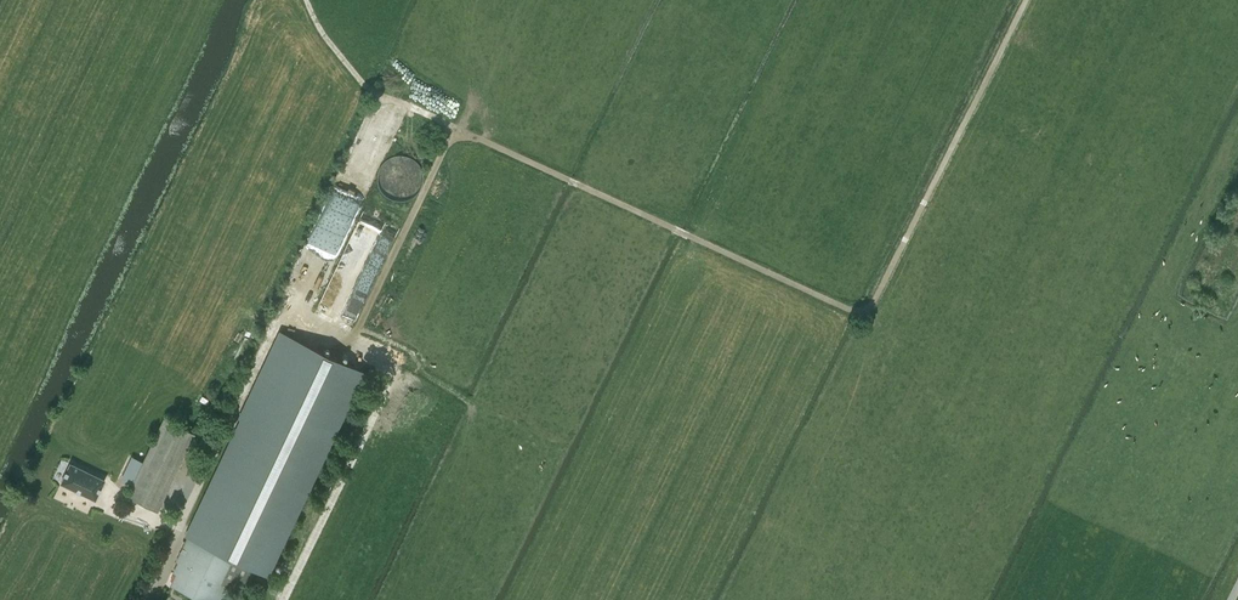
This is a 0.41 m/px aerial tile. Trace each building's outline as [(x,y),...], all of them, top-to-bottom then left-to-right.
[(424,192),(414,154),(381,163),(389,193),(400,190),(402,198),(424,192)] [(284,333),(243,421),(253,426),(248,435),(238,430),(202,507),(195,504),(186,524),(192,527),(176,561),(181,564),(171,584),(205,599),(218,599),(225,585),(230,587),(236,589),(240,589),(242,587),(245,585),(247,583),(249,580),(250,577),(251,574),(250,571),(249,568),(248,566),(246,564),(266,574),(363,371),(284,333)] [(157,510),(194,433),(164,418),(127,495),(157,510)] [(95,499),(105,479),(70,463),(61,482),(95,499)]
